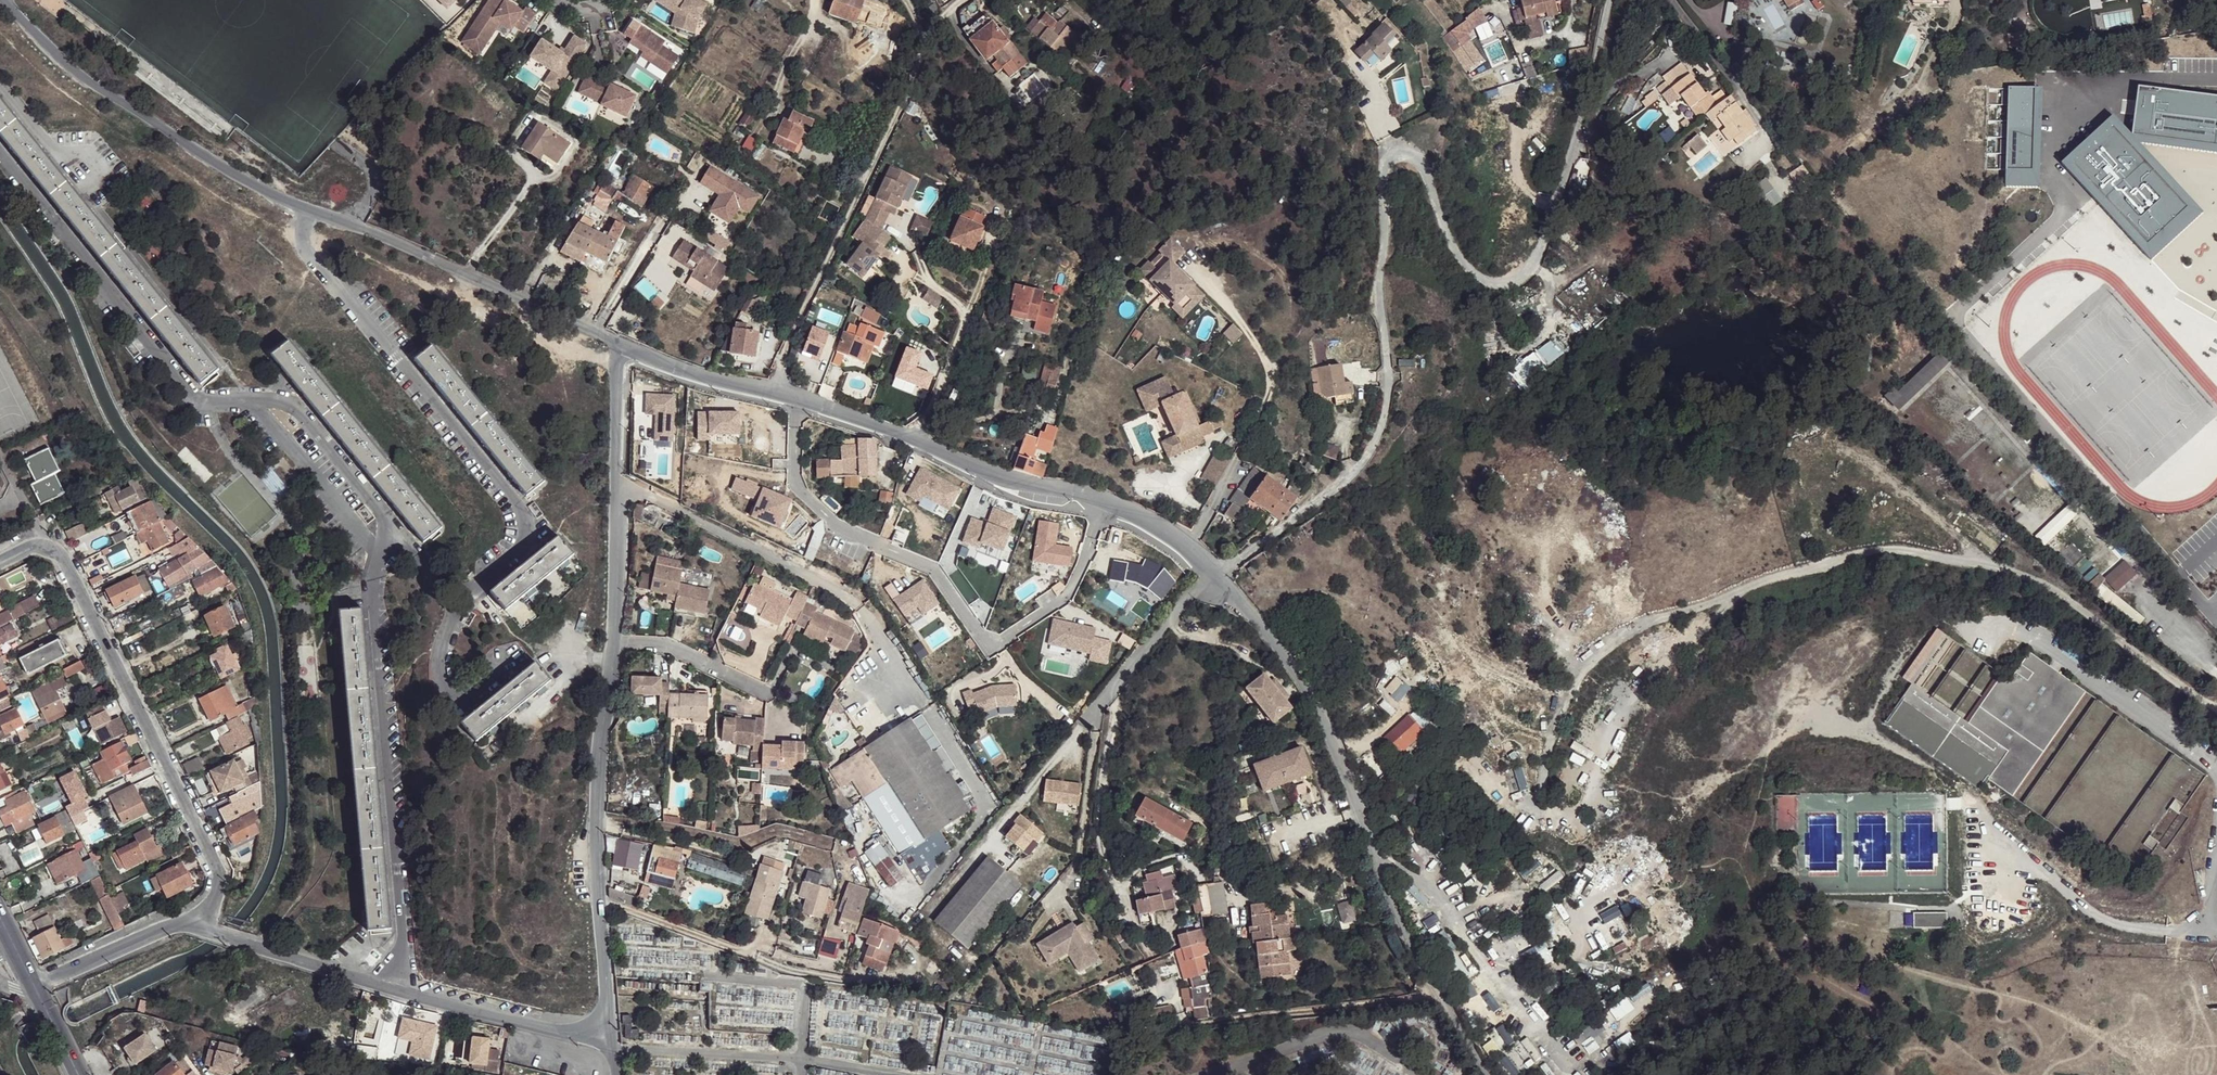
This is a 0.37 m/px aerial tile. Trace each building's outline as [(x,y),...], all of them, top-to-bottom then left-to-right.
[(446,10),(456,0),(436,0),(446,10)] [(461,43),(478,55),(499,24),(510,31),(513,27),(523,34),(534,17),(524,10),(522,14),(505,2),(503,4),(498,0),(490,0),(461,43)] [(655,2),(674,15),(670,28),(676,30),(682,11),(665,0),(656,0),(655,2)] [(682,11),(676,30),(692,34),(696,21),(705,8),(696,1),(697,0),(665,0),(682,11)] [(758,0),(753,0),(748,7),(759,14),(765,5),(758,0)] [(828,14),(846,21),(855,25),(860,11),(856,9),(858,0),(833,0),(828,14)] [(1543,17),(1553,14),(1550,0),(1528,0),(1518,2),(1520,12),(1523,23),(1524,31),(1536,28),(1535,23),(1534,19),(1543,17)] [(1791,11),(1804,3),(1803,0),(1785,0),(1791,11)] [(1812,1),(1819,10),(1823,6),(1819,0),(1814,0),(1812,1)] [(1523,23),(1520,12),(1515,13),(1517,24),(1523,23)] [(971,41),(993,24),(986,14),(971,26),(973,29),(966,34),(971,41)] [(1040,24),(1051,33),(1057,26),(1046,16),(1040,24)] [(1057,26),(1051,33),(1040,24),(1035,20),(1028,28),(1065,59),(1082,39),(1060,22),(1057,26)] [(631,22),(622,35),(629,40),(627,44),(641,53),(651,60),(648,64),(665,75),(677,58),(661,47),(663,43),(631,22)] [(1466,23),(1450,35),(1453,40),(1456,43),(1460,50),(1470,43),(1465,37),(1472,32),(1466,23)] [(973,29),(971,26),(970,24),(962,30),(966,34),(973,29)] [(998,32),(993,24),(971,41),(985,61),(992,56),(1002,48),(1007,44),(998,32)] [(1367,57),(1374,65),(1389,51),(1382,44),(1392,35),(1382,24),(1372,33),(1374,34),(1356,50),(1364,60),(1367,57)] [(998,32),(1007,44),(1012,40),(1003,28),(998,32)] [(2027,31),(2017,33),(2018,47),(2029,46),(2027,31)] [(2017,33),(2008,34),(2009,48),(2018,47),(2017,33)] [(541,40),(530,57),(551,71),(562,79),(585,45),(573,37),(564,51),(562,55),(560,53),(541,40)] [(663,43),(661,47),(677,58),(682,51),(665,40),(663,43)] [(1012,40),(1007,44),(1002,48),(1012,62),(1020,56),(1023,54),(1012,40)] [(1012,62),(1002,48),(992,56),(997,61),(1003,69),(1010,79),(1019,71),(1012,62)] [(1730,59),(1741,58),(1741,48),(1730,49),(1730,58),(1730,59)] [(651,60),(641,53),(639,58),(648,64),(651,60)] [(1020,56),(1012,62),(1019,71),(1027,65),(1020,56)] [(1003,69),(997,61),(991,66),(997,74),(1003,69)] [(1681,71),(1686,78),(1693,73),(1685,61),(1678,66),(1681,71)] [(665,75),(648,64),(644,70),(661,81),(665,75)] [(562,79),(551,71),(543,82),(555,90),(562,79)] [(1672,77),(1677,85),(1686,78),(1681,71),(1672,77)] [(1693,73),(1686,78),(1677,85),(1674,86),(1681,97),(1683,95),(1700,118),(1708,112),(1710,110),(1704,102),(1703,100),(1710,95),(1708,92),(1693,73)] [(585,78),(577,95),(592,102),(600,85),(585,78)] [(1656,92),(1660,97),(1665,93),(1674,86),(1669,79),(1660,86),(1661,88),(1656,92)] [(600,85),(592,102),(601,105),(608,88),(600,85)] [(1674,86),(1665,93),(1672,103),(1681,97),(1674,86)] [(609,87),(608,88),(601,105),(600,107),(625,118),(634,98),(609,87)] [(1710,90),(1708,92),(1710,95),(1703,100),(1704,102),(1714,96),(1710,90)] [(2034,92),(1987,91),(1986,174),(2006,174),(2032,174),(2034,92)] [(2137,91),(2131,133),(2216,146),(2216,101),(2137,91)] [(2041,92),(2034,92),(2032,174),(2006,174),(2006,192),(2039,192),(2041,92)] [(1704,102),(1710,110),(1722,102),(1716,94),(1714,96),(1704,102)] [(1710,110),(1708,112),(1714,120),(1720,115),(1728,126),(1724,129),(1732,141),(1736,137),(1740,143),(1759,130),(1733,94),(1722,102),(1710,110)] [(17,122),(0,100),(0,136),(17,122)] [(754,115),(746,110),(739,121),(748,126),(754,115)] [(792,113),(790,117),(788,121),(784,119),(774,137),(795,147),(802,134),(804,131),(808,121),(792,113)] [(2061,166),(2150,265),(2203,218),(2139,148),(2216,159),(2216,146),(2131,133),(2130,139),(2113,119),(2061,166)] [(808,132),(810,130),(812,123),(808,121),(804,131),(808,132)] [(0,136),(0,138),(25,168),(42,153),(17,122),(0,136)] [(557,137),(545,129),(537,123),(520,148),(539,161),(543,155),(556,164),(569,144),(557,137)] [(547,126),(545,129),(557,137),(559,134),(547,126)] [(742,131),(734,127),(731,132),(738,137),(742,131)] [(1701,132),(1685,144),(1688,148),(1693,144),(1698,151),(1709,143),(1701,132)] [(748,137),(742,148),(750,152),(756,141),(748,137)] [(795,147),(774,137),(770,145),(792,156),(795,147)] [(42,153),(25,168),(50,199),(68,184),(42,153)] [(701,187),(712,171),(707,168),(697,185),(701,187)] [(725,179),(712,171),(701,187),(715,195),(716,194),(722,197),(721,199),(724,201),(722,206),(718,203),(711,215),(731,227),(741,211),(751,217),(760,201),(730,182),(728,185),(723,182),(725,179)] [(889,171),(864,225),(873,231),(880,235),(888,218),(893,221),(912,182),(889,171)] [(633,174),(621,193),(642,208),(654,187),(633,174)] [(601,188),(608,194),(613,197),(617,190),(606,181),(601,188)] [(68,184),(50,199),(75,230),(93,215),(68,184)] [(601,188),(596,195),(604,200),(608,194),(601,188)] [(619,192),(617,190),(613,197),(638,215),(642,208),(621,193),(619,192)] [(968,205),(949,241),(971,251),(989,215),(968,205)] [(93,215),(75,230),(100,261),(118,246),(93,215)] [(614,221),(606,237),(616,242),(617,240),(623,226),(614,221)] [(927,231),(930,225),(924,222),(921,229),(927,231)] [(565,243),(585,252),(594,232),(577,224),(565,243)] [(890,242),(880,235),(873,231),(849,272),(866,283),(879,260),(870,255),(874,247),(884,253),(890,242)] [(594,232),(585,252),(606,262),(612,252),(616,242),(606,237),(594,232)] [(1183,315),(1192,305),(1187,300),(1196,292),(1183,278),(1181,279),(1176,274),(1178,273),(1170,265),(1183,253),(1171,239),(1158,252),(1160,254),(1150,264),(1157,272),(1148,281),(1162,296),(1163,295),(1183,315)] [(616,242),(612,252),(617,255),(623,242),(617,240),(616,242)] [(690,270),(688,273),(686,277),(709,293),(723,271),(678,241),(667,259),(681,268),(683,265),(690,270)] [(581,259),(585,252),(565,243),(560,250),(581,259)] [(118,246),(100,261),(126,292),(144,277),(118,246)] [(890,257),(884,253),(874,247),(870,255),(879,260),(886,264),(890,257)] [(1138,271),(1148,281),(1157,272),(1150,264),(1147,262),(1138,271)] [(144,277),(126,292),(151,323),(169,308),(144,277)] [(1021,316),(1020,319),(1032,322),(1031,329),(1045,332),(1052,305),(1037,301),(1040,292),(1011,285),(1007,301),(1010,302),(1007,312),(1021,316)] [(938,309),(944,301),(930,291),(924,299),(938,309)] [(1187,300),(1192,305),(1201,297),(1196,292),(1187,300)] [(1178,319),(1183,315),(1163,295),(1162,296),(1159,298),(1178,319)] [(747,301),(741,312),(749,316),(758,298),(753,300),(747,301)] [(169,308),(151,323),(176,354),(194,339),(169,308)] [(862,318),(876,324),(880,315),(865,309),(862,318)] [(1019,321),(1020,319),(1021,316),(1007,312),(1006,318),(1019,321)] [(1233,325),(1223,334),(1233,345),(1243,336),(1233,325)] [(882,335),(860,327),(858,331),(848,327),(845,336),(843,335),(836,355),(858,363),(859,360),(865,345),(873,348),(877,349),(882,335)] [(811,328),(803,352),(811,356),(810,359),(818,362),(829,336),(811,328)] [(733,341),(731,354),(731,355),(753,359),(758,336),(744,334),(735,332),(733,341)] [(194,339),(176,354),(201,385),(220,370),(194,339)] [(726,340),(719,353),(731,354),(733,341),(726,340)] [(1327,361),(1322,342),(1311,345),(1317,364),(1327,361)] [(299,389),(317,374),(292,343),(273,358),(299,389)] [(873,348),(865,345),(859,360),(867,362),(873,348)] [(444,397),(463,382),(435,348),(417,362),(444,397)] [(1519,387),(1545,370),(1533,353),(1508,370),(1519,387)] [(1948,361),(1939,353),(1889,399),(1900,410),(1948,361)] [(1058,369),(1054,368),(1044,365),(1041,378),(1046,380),(1055,382),(1056,374),(1058,369)] [(1339,368),(1315,370),(1317,395),(1324,401),(1330,400),(1344,399),(1343,386),(1339,368)] [(324,420),(342,405),(317,374),(299,389),(324,420)] [(1160,404),(1174,436),(1180,451),(1190,446),(1193,438),(1197,436),(1210,431),(1206,421),(1197,425),(1194,427),(1179,394),(1172,397),(1169,398),(1166,392),(1169,391),(1163,377),(1138,387),(1144,400),(1149,398),(1154,407),(1160,404)] [(1050,392),(1051,390),(1053,390),(1055,382),(1046,380),(1041,378),(1039,386),(1044,387),(1044,391),(1050,392)] [(472,431),(490,416),(463,382),(444,397),(472,431)] [(1143,410),(1154,407),(1149,398),(1144,400),(1138,387),(1134,389),(1143,410)] [(1194,427),(1197,425),(1183,393),(1179,394),(1194,427)] [(673,398),(645,397),(644,417),(655,417),(654,443),(672,444),(673,398)] [(1344,399),(1330,400),(1331,408),(1350,406),(1350,398),(1344,399)] [(350,451),(368,436),(342,405),(324,420),(350,451)] [(738,414),(696,415),(696,442),(708,442),(708,437),(738,436),(738,414)] [(499,465),(517,450),(490,416),(472,431),(499,465)] [(1055,433),(1056,429),(1046,425),(1043,434),(1048,436),(1050,431),(1055,433)] [(1049,453),(1055,433),(1050,431),(1048,436),(1043,434),(1041,440),(1038,439),(1035,448),(1049,453)] [(1016,464),(1014,471),(1042,478),(1042,476),(1045,467),(1030,462),(1035,448),(1038,439),(1025,435),(1020,447),(1015,445),(1009,462),(1016,464)] [(375,482),(393,467),(368,436),(350,451),(375,482)] [(1180,451),(1174,436),(1159,443),(1165,457),(1180,451)] [(1193,438),(1190,446),(1200,442),(1197,436),(1193,438)] [(817,478),(844,477),(877,475),(875,458),(873,441),(854,439),(842,440),(842,460),(816,461),(817,478)] [(36,483),(31,485),(42,506),(65,495),(55,474),(60,471),(48,448),(25,459),(36,483)] [(517,450),(499,465),(527,499),(545,484),(517,450)] [(1198,479),(1215,489),(1229,463),(1213,453),(1198,479)] [(1258,457),(1245,455),(1241,463),(1255,465),(1258,457)] [(1316,473),(1317,469),(1307,463),(1306,467),(1316,473)] [(400,513),(418,497),(393,467),(375,482),(400,513)] [(957,489),(918,468),(904,494),(913,499),(916,493),(920,496),(946,510),(957,489)] [(1284,491),(1264,477),(1252,469),(1238,491),(1230,503),(1232,505),(1225,516),(1226,517),(1236,524),(1243,513),(1242,511),(1249,500),(1269,514),(1278,520),(1295,498),(1284,491)] [(790,502),(735,479),(730,491),(758,502),(755,510),(783,521),(790,502)] [(142,487),(136,481),(130,482),(133,487),(141,502),(143,507),(151,503),(153,501),(150,497),(147,498),(142,487)] [(133,487),(130,482),(119,489),(121,494),(133,487)] [(123,511),(141,502),(133,487),(121,494),(116,496),(123,511)] [(1295,498),(1297,495),(1286,488),(1284,491),(1295,498)] [(119,489),(108,494),(110,499),(116,496),(121,494),(119,489)] [(893,492),(881,490),(879,502),(891,504),(893,492)] [(418,497),(400,513),(426,544),(444,528),(418,497)] [(159,523),(161,523),(151,503),(143,507),(128,514),(138,534),(159,523)] [(986,524),(970,518),(962,542),(978,548),(980,543),(1001,550),(1014,516),(992,508),(986,524)] [(783,521),(755,510),(751,519),(779,530),(783,521)] [(175,532),(181,527),(172,517),(161,523),(159,523),(162,528),(168,526),(175,532)] [(1057,523),(1038,520),(1031,560),(1068,566),(1071,547),(1053,544),(1057,523)] [(170,544),(162,528),(159,523),(138,534),(143,545),(149,542),(154,552),(170,544)] [(67,534),(71,541),(82,535),(83,536),(89,533),(84,524),(67,534)] [(111,536),(115,545),(128,539),(124,530),(111,536)] [(179,543),(191,537),(185,531),(178,537),(179,539),(174,542),(176,545),(179,543)] [(188,554),(200,546),(191,537),(179,543),(181,546),(186,555),(188,554)] [(525,564),(539,583),(573,555),(558,537),(525,564)] [(197,567),(212,558),(200,546),(188,554),(197,567)] [(171,555),(170,550),(161,553),(163,558),(171,555)] [(194,569),(197,567),(188,554),(186,555),(178,559),(183,567),(187,574),(194,569)] [(1139,563),(1114,559),(1109,579),(1123,582),(1124,580),(1135,582),(1146,588),(1159,599),(1175,580),(1163,567),(1145,558),(1142,565),(1139,563)] [(183,567),(178,559),(165,567),(170,575),(183,567)] [(2129,563),(2117,575),(2126,586),(2139,575),(2129,563)] [(539,583),(525,564),(491,592),(505,611),(539,583)] [(665,592),(675,594),(676,580),(678,567),(651,564),(648,590),(655,591),(665,592)] [(231,593),(238,590),(219,566),(202,574),(204,576),(193,581),(200,596),(222,584),(224,587),(228,585),(229,587),(231,593)] [(187,574),(183,567),(170,575),(175,582),(187,574)] [(2126,586),(2117,575),(2108,581),(2118,593),(2126,586)] [(146,593),(137,576),(108,591),(117,608),(146,593)] [(674,597),(673,605),(685,606),(696,608),(704,609),(707,584),(676,580),(675,594),(674,597)] [(795,619),(806,598),(808,594),(797,588),(792,597),(756,580),(747,598),(764,606),(761,612),(769,616),(781,622),(784,614),(795,619)] [(922,581),(893,601),(904,616),(917,607),(923,615),(938,604),(922,581)] [(764,606),(747,598),(743,607),(760,615),(761,612),(764,606)] [(817,603),(806,598),(795,619),(795,620),(806,625),(804,628),(823,638),(826,631),(833,635),(830,641),(845,648),(855,628),(814,608),(817,603)] [(26,615),(38,609),(33,600),(21,606),(26,615)] [(340,602),(341,612),(350,611),(349,602),(340,602)] [(9,613),(10,614),(13,621),(26,615),(21,606),(9,613)] [(46,619),(52,631),(74,620),(68,608),(46,619)] [(236,627),(226,608),(207,617),(217,636),(236,627)] [(345,652),(368,651),(364,611),(350,611),(341,612),(345,652)] [(241,625),(247,621),(243,613),(237,616),(241,625)] [(7,624),(13,621),(10,614),(0,619),(0,627),(7,624)] [(1066,621),(1053,619),(1048,643),(1090,652),(1089,659),(1107,662),(1111,640),(1094,636),(1095,627),(1072,622),(1072,625),(1065,624),(1066,621)] [(245,634),(253,630),(249,620),(247,621),(241,625),(245,634)] [(17,637),(11,625),(8,626),(0,630),(0,645),(17,637)] [(822,641),(823,638),(804,628),(803,632),(822,641)] [(862,631),(855,628),(845,648),(855,653),(864,633),(862,631)] [(1905,674),(1923,686),(1938,663),(1953,641),(1935,629),(1905,674)] [(250,649),(254,648),(253,630),(242,635),(250,649)] [(51,643),(59,639),(62,638),(60,635),(50,640),(51,643)] [(62,647),(59,639),(51,643),(21,659),(28,674),(67,656),(62,647)] [(241,670),(235,658),(229,648),(220,652),(222,656),(215,660),(224,678),(241,670)] [(349,692),(372,691),(368,651),(345,652),(349,692)] [(2035,658),(2015,685),(1979,734),(1953,774),(1984,796),(1992,786),(2011,760),(2018,765),(2074,685),(2035,658)] [(81,661),(68,667),(70,672),(83,666),(81,661)] [(497,695),(512,713),(551,681),(536,662),(497,695)] [(11,695),(0,673),(0,701),(11,695)] [(1261,674),(1251,682),(1260,696),(1272,687),(1269,682),(1261,674)] [(667,705),(667,693),(668,682),(662,682),(662,676),(633,675),(632,692),(661,693),(659,705),(667,705)] [(1260,696),(1251,682),(1243,688),(1270,722),(1289,708),(1282,700),(1275,691),(1272,687),(1260,696)] [(37,700),(53,692),(49,684),(33,692),(37,700)] [(972,689),(964,692),(969,708),(978,705),(980,712),(997,706),(1018,704),(1016,684),(1000,685),(1000,688),(996,688),(995,685),(993,686),(973,693),(972,689)] [(216,720),(228,715),(240,708),(239,706),(228,686),(205,697),(216,720)] [(1275,691),(1282,700),(1287,697),(1280,688),(1275,691)] [(1887,728),(1953,774),(1979,734),(1914,688),(1887,728)] [(66,711),(60,700),(56,690),(53,692),(37,700),(47,720),(66,711)] [(352,732),(375,731),(372,691),(349,692),(352,732)] [(683,693),(667,693),(667,705),(666,716),(691,717),(704,718),(706,717),(707,695),(683,693)] [(512,713),(497,695),(462,724),(477,742),(512,713)] [(65,697),(60,700),(66,711),(71,708),(65,697)] [(247,712),(257,707),(257,698),(243,704),(247,712)] [(231,721),(247,712),(243,704),(239,706),(240,708),(228,715),(231,721)] [(24,723),(16,707),(2,714),(0,715),(0,719),(6,732),(11,729),(24,723)] [(906,711),(864,738),(826,764),(837,779),(848,772),(868,802),(915,876),(949,839),(937,821),(965,803),(957,791),(966,786),(916,708),(908,714),(906,711)] [(1398,758),(1425,732),(1407,714),(1381,740),(1398,758)] [(76,717),(66,722),(67,726),(77,721),(76,717)] [(120,718),(110,722),(115,732),(124,727),(120,718)] [(243,726),(242,725),(239,718),(230,723),(234,732),(232,732),(240,747),(248,743),(245,736),(248,734),(245,726),(243,726)] [(14,734),(11,729),(6,732),(0,719),(0,740),(14,734)] [(763,753),(763,746),(764,720),(755,720),(755,722),(743,722),(733,722),(722,721),(721,743),(733,743),(733,746),(754,747),(753,752),(763,753)] [(101,745),(117,737),(115,732),(110,722),(94,730),(101,745)] [(234,732),(230,723),(221,727),(225,736),(232,732),(234,732)] [(115,732),(117,737),(126,733),(124,727),(115,732)] [(216,741),(221,738),(225,736),(221,727),(211,732),(216,741)] [(29,738),(25,729),(19,733),(23,741),(29,738)] [(356,772),(379,770),(375,731),(352,732),(356,772)] [(229,753),(240,747),(232,732),(225,736),(221,738),(229,753)] [(111,771),(113,770),(129,762),(120,743),(101,752),(105,759),(111,771)] [(254,764),(261,763),(260,743),(254,745),(252,746),(253,752),(254,764)] [(783,747),(763,746),(763,753),(762,770),(782,770),(782,766),(796,767),(796,763),(804,764),(805,744),(783,744),(783,747)] [(246,756),(253,752),(252,746),(243,751),(246,756)] [(1295,771),(1306,766),(1299,748),(1278,755),(1277,752),(1269,755),(1270,758),(1250,766),(1257,784),(1267,781),(1270,789),(1298,778),(1295,771)] [(116,777),(113,770),(111,771),(105,759),(93,766),(103,784),(116,777)] [(154,768),(150,760),(132,769),(135,776),(154,768)] [(243,783),(250,780),(242,763),(236,766),(243,783)] [(223,793),(243,783),(236,766),(234,764),(214,774),(219,785),(223,793)] [(1309,774),(1306,766),(1295,771),(1298,778),(1309,774)] [(5,788),(13,783),(9,774),(12,773),(11,770),(3,773),(0,767),(0,777),(5,788)] [(65,767),(51,775),(53,778),(67,771),(65,767)] [(360,812),(383,810),(379,770),(356,772),(360,812)] [(219,785),(214,774),(209,776),(214,787),(219,785)] [(246,790),(262,782),(262,774),(250,780),(243,783),(246,790)] [(1043,779),(1040,801),(1061,803),(1075,805),(1078,784),(1043,779)] [(1267,781),(1257,784),(1260,792),(1270,789),(1267,781)] [(255,812),(264,808),(262,782),(246,790),(240,793),(243,800),(250,815),(255,812)] [(218,796),(223,793),(219,785),(214,787),(213,787),(218,796)] [(135,786),(112,798),(125,825),(145,815),(140,803),(143,802),(135,786)] [(21,795),(4,803),(6,809),(0,813),(0,816),(5,827),(12,824),(29,815),(35,812),(25,792),(21,795)] [(230,798),(233,805),(243,800),(240,793),(230,798)] [(1190,823),(1142,796),(1132,814),(1180,841),(1190,823)] [(221,811),(228,825),(244,818),(250,815),(243,800),(233,805),(221,811)] [(140,803),(145,815),(149,813),(143,802),(140,803)] [(1061,803),(1060,811),(1075,813),(1075,805),(1061,803)] [(73,808),(68,811),(72,818),(77,815),(73,808)] [(62,831),(75,824),(72,818),(68,811),(67,809),(54,816),(55,817),(62,831)] [(364,852),(387,850),(383,810),(360,812),(364,852)] [(253,836),(259,832),(255,824),(261,822),(255,812),(250,815),(244,818),(245,819),(253,836)] [(72,818),(75,824),(86,819),(83,813),(77,815),(72,818)] [(1010,823),(1000,835),(1016,849),(1027,837),(1030,841),(1037,832),(1016,813),(1008,821),(1010,823)] [(12,824),(14,830),(32,821),(29,815),(12,824)] [(62,831),(55,817),(38,826),(46,843),(63,834),(62,831)] [(244,818),(228,825),(229,827),(245,819),(244,818)] [(236,844),(253,836),(245,819),(229,827),(228,828),(229,829),(232,836),(236,844)] [(14,830),(16,835),(34,825),(32,821),(14,830)] [(120,850),(121,851),(128,866),(129,868),(149,859),(151,862),(167,854),(162,844),(160,845),(152,827),(138,834),(140,839),(120,850)] [(881,845),(872,832),(861,840),(870,853),(881,845)] [(1027,837),(1016,849),(1023,854),(1040,835),(1037,832),(1030,841),(1027,837)] [(129,833),(109,844),(112,849),(132,839),(129,833)] [(641,842),(615,837),(610,864),(635,869),(641,842)] [(72,843),(64,848),(66,853),(75,848),(72,843)] [(649,872),(675,879),(682,852),(656,845),(649,872)] [(898,868),(883,846),(869,856),(884,878),(898,868)] [(65,877),(83,869),(84,868),(75,848),(66,853),(56,858),(59,866),(65,877)] [(367,892),(391,890),(387,850),(364,852),(367,892)] [(128,866),(121,851),(115,853),(123,869),(128,866)] [(745,872),(695,854),(690,868),(740,886),(745,872)] [(1024,886),(991,857),(936,919),(969,949),(1024,886)] [(49,870),(59,866),(56,858),(45,863),(49,870)] [(764,858),(748,915),(759,918),(771,920),(785,865),(764,858)] [(83,869),(89,882),(91,881),(101,876),(95,863),(84,868),(83,869)] [(159,877),(165,890),(169,897),(193,885),(183,864),(159,877)] [(802,881),(817,886),(820,875),(805,870),(802,881)] [(1161,879),(1159,871),(1144,874),(1146,896),(1161,894),(1161,893),(1177,891),(1175,877),(1161,879)] [(672,889),(675,879),(649,872),(646,882),(672,889)] [(91,881),(101,901),(111,896),(109,891),(101,876),(91,881)] [(157,894),(165,890),(159,877),(150,881),(157,894)] [(824,900),(827,889),(817,886),(802,881),(797,897),(805,900),(802,912),(819,917),(821,910),(824,900)] [(839,928),(856,935),(870,891),(849,884),(843,903),(847,905),(844,915),(839,928)] [(1200,887),(1191,889),(1196,912),(1205,910),(1200,887)] [(609,888),(609,897),(617,901),(633,907),(636,898),(609,888)] [(391,890),(367,892),(371,931),(395,929),(391,890)] [(111,896),(120,913),(122,912),(120,908),(128,903),(122,891),(111,896)] [(1180,907),(1177,891),(1161,893),(1161,894),(1163,910),(1180,907)] [(1161,894),(1146,896),(1137,898),(1140,913),(1163,910),(1161,894)] [(116,932),(126,927),(120,913),(111,896),(101,901),(116,932)] [(831,902),(824,900),(821,910),(828,912),(831,902)] [(1251,931),(1252,942),(1256,942),(1259,979),(1288,975),(1286,955),(1283,956),(1283,952),(1286,952),(1293,950),(1291,938),(1289,938),(1286,916),(1274,917),(1275,920),(1270,920),(1270,913),(1269,903),(1251,905),(1253,927),(1257,926),(1257,931),(1251,931)] [(1947,928),(1947,913),(1914,914),(1914,929),(1947,928)] [(33,923),(40,937),(55,929),(48,915),(33,923)] [(759,918),(748,915),(747,925),(757,928),(759,918)] [(900,931),(865,920),(860,936),(869,939),(867,947),(869,948),(865,961),(889,968),(900,931)] [(1087,960),(1095,955),(1087,941),(1091,938),(1082,922),(1074,927),(1060,935),(1058,930),(1041,941),(1049,955),(1063,946),(1067,953),(1077,971),(1089,964),(1087,960)] [(1060,935),(1074,927),(1071,922),(1058,930),(1060,935)] [(1531,928),(1522,933),(1518,926),(1501,934),(1505,943),(1513,939),(1518,949),(1528,944),(1529,946),(1538,941),(1531,928)] [(40,937),(29,942),(37,959),(42,957),(44,960),(74,945),(70,936),(61,941),(55,929),(40,937)] [(1198,943),(1205,941),(1201,929),(1194,931),(1198,943)] [(1181,948),(1198,943),(1194,931),(1178,935),(1181,948)] [(841,942),(825,938),(820,955),(837,960),(841,942)] [(1048,964),(1067,953),(1063,946),(1049,955),(1041,941),(1035,944),(1048,964)] [(1201,954),(1208,952),(1205,941),(1198,943),(1201,954)] [(1184,960),(1201,954),(1198,943),(1181,948),(1184,960)] [(1181,948),(1174,951),(1182,979),(1189,977),(1184,960),(1181,948)] [(1207,998),(1208,952),(1201,954),(1206,972),(1189,977),(1191,987),(1188,988),(1189,994),(1190,1006),(1190,1007),(1204,1006),(1203,999),(1207,998)] [(1206,972),(1201,954),(1184,960),(1189,977),(1206,972)] [(1097,959),(1095,955),(1087,960),(1089,964),(1097,959)] [(889,968),(865,961),(863,968),(886,975),(889,968)] [(623,1003),(630,1003),(630,995),(621,995),(621,1003),(623,1003)] [(1135,1006),(1130,998),(1123,1002),(1128,1011),(1135,1006)] [(384,1010),(371,1007),(369,1015),(383,1018),(384,1010)] [(638,1009),(630,1009),(630,1018),(638,1018),(638,1009)] [(1170,1019),(1168,1009),(1163,1009),(1147,1011),(1149,1022),(1170,1019)] [(405,1017),(403,1031),(417,1034),(416,1040),(414,1053),(433,1057),(439,1023),(405,1017)] [(1503,1025),(1496,1028),(1506,1046),(1513,1042),(1503,1025)] [(417,1034),(403,1031),(401,1037),(416,1040),(417,1034)] [(141,1034),(121,1049),(132,1065),(153,1050),(141,1034)] [(491,1036),(475,1035),(472,1060),(489,1062),(491,1036)] [(221,1043),(213,1041),(211,1049),(219,1051),(221,1043)] [(221,1043),(219,1051),(211,1049),(207,1065),(211,1066),(210,1070),(222,1073),(223,1070),(230,1072),(233,1072),(233,1070),(236,1071),(239,1074),(243,1074),(260,1062),(255,1056),(243,1065),(241,1063),(237,1057),(240,1048),(221,1043)] [(255,1056),(254,1053),(241,1063),(243,1065),(255,1056)] [(182,1057),(159,1074),(196,1074),(182,1057)] [(1507,1071),(1511,1074),(1516,1074),(1519,1072),(1512,1065),(1507,1071)]
